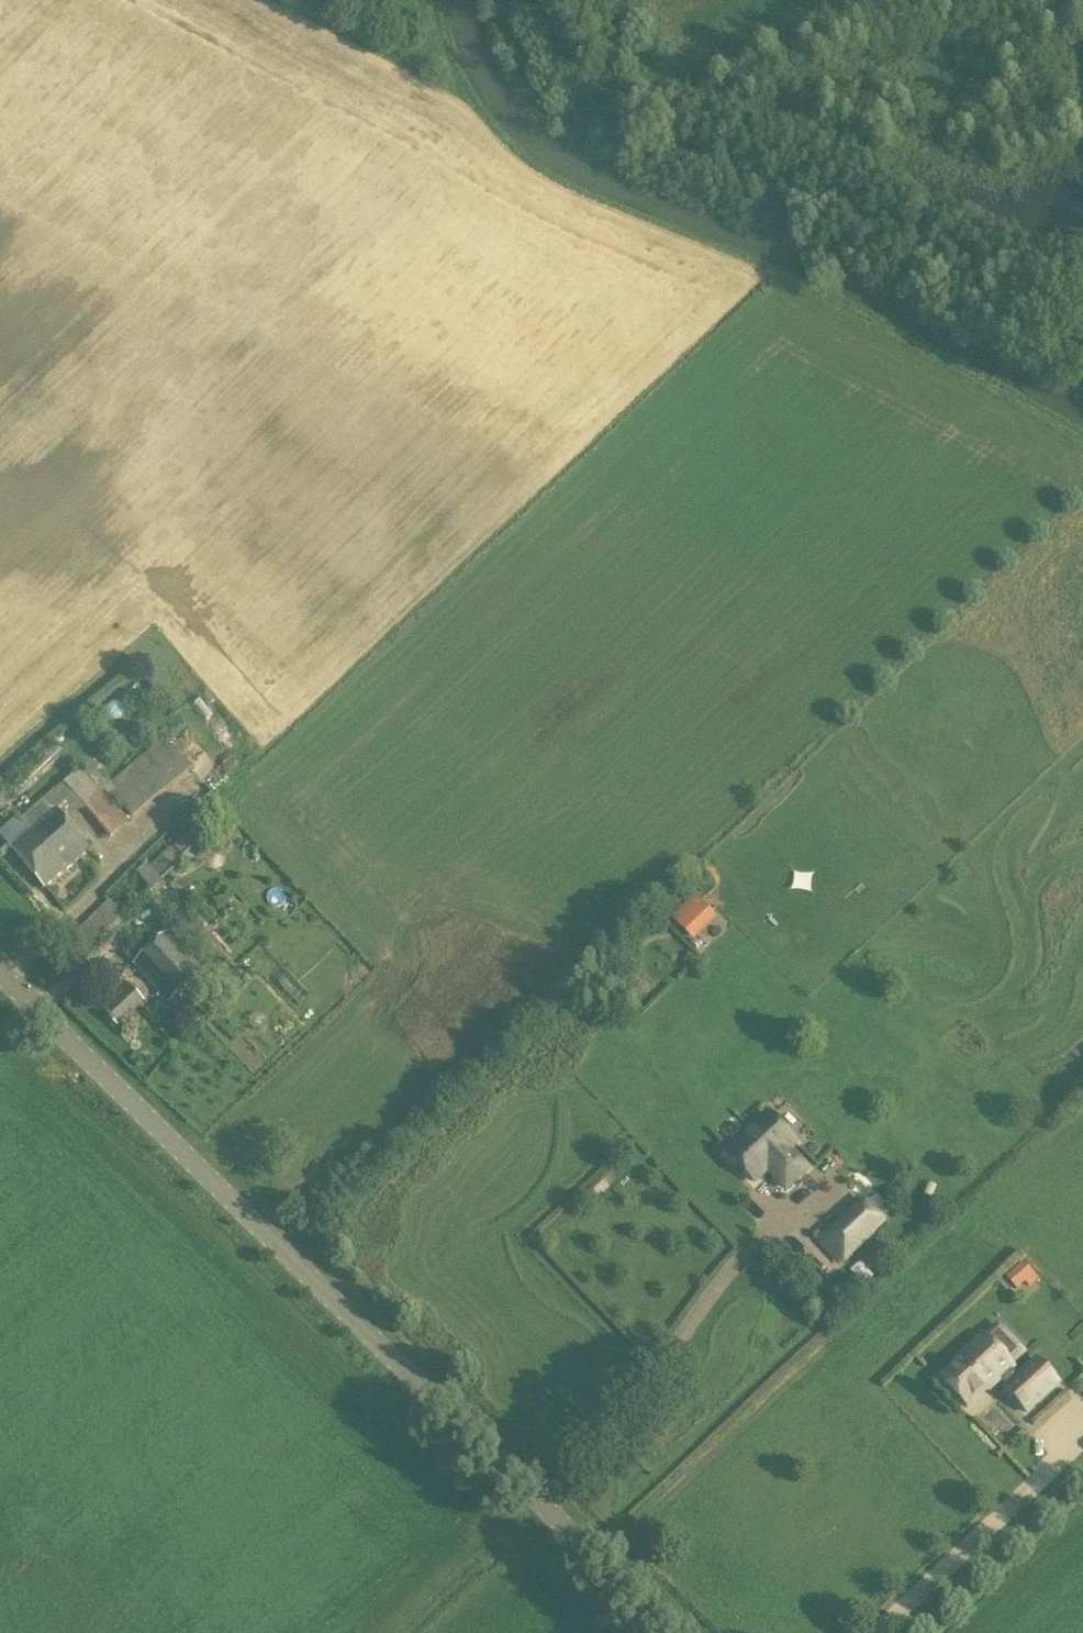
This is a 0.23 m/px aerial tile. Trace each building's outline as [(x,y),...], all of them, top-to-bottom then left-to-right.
[(133,820),(192,771),(165,738),(110,783),(116,790),(112,793),(113,795),(133,820)] [(53,741),(40,752),(51,765),(64,753),(53,741)] [(103,791),(90,776),(98,769),(91,762),(21,822),(30,834),(13,848),(46,886),(89,849),(62,817),(82,800),(111,835),(129,820),(104,790),(103,791)] [(17,797),(5,785),(0,790),(0,808),(2,810),(17,797)] [(4,824),(13,838),(25,830),(16,816),(4,824)] [(160,879),(181,859),(170,847),(148,867),(146,864),(136,873),(152,890),(161,881),(160,879)] [(694,894),(670,917),(692,940),(716,917),(694,894)] [(108,898),(93,912),(107,927),(122,913),(108,898)] [(170,1002),(203,971),(167,933),(134,964),(170,1002)] [(117,1024),(143,1001),(131,988),(105,1012),(117,1024)] [(805,1169),(786,1149),(795,1141),(770,1115),(729,1153),(754,1180),(767,1167),(786,1188),(805,1169)] [(845,1219),(826,1238),(844,1257),(882,1220),(869,1206),(850,1224),(845,1219)] [(1034,1274),(1023,1262),(1006,1278),(1016,1290),(1034,1274)] [(1019,1378),(1011,1370),(1016,1366),(986,1334),(959,1358),(961,1360),(942,1378),(969,1407),(988,1389),(989,1390),(1002,1378),(1010,1386),(1007,1389),(1028,1412),(1059,1382),(1038,1359),(1019,1378)]
